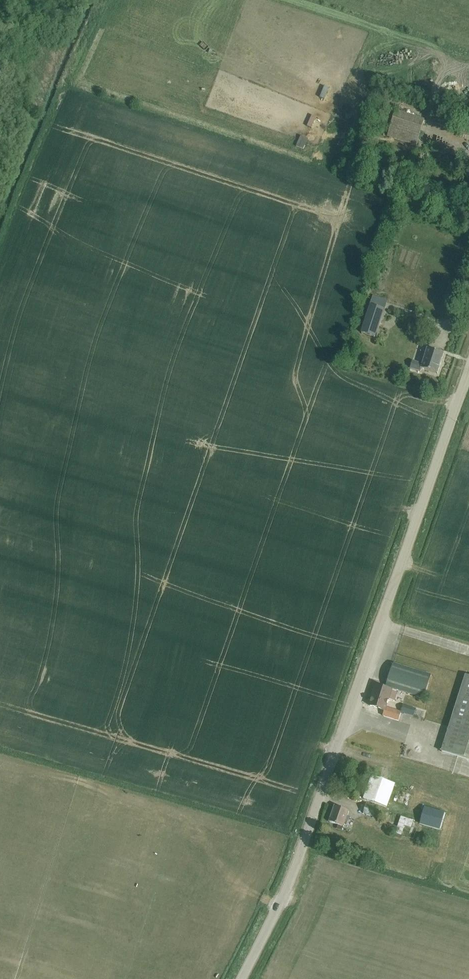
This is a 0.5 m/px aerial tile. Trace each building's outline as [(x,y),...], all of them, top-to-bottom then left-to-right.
[(348,80),(339,79),(338,89),(347,90),(348,80)] [(387,136),(416,145),(424,120),(396,111),(387,136)] [(297,144),(305,148),(310,137),(303,133),(297,144)] [(434,143),(431,153),(442,156),(446,146),(434,143)] [(384,310),(387,301),(372,296),(369,305),(370,306),(361,333),(374,337),(383,310),(384,310)] [(421,369),(437,374),(443,353),(427,348),(422,364),(412,361),(411,365),(408,364),(407,368),(420,372),(421,369)] [(387,683),(386,686),(424,698),(425,695),(431,676),(393,665),(387,683)] [(465,675),(459,694),(441,751),(468,760),(468,676),(465,675)] [(397,693),(376,686),(370,706),(385,711),(383,716),(399,721),(401,712),(391,709),(386,707),(388,699),(395,701),(397,693)] [(403,704),(401,712),(413,716),(416,709),(403,704)] [(383,787),(372,784),(363,815),(374,818),(383,787)] [(346,820),(349,812),(335,807),(330,822),(338,825),(337,829),(343,831),(345,825),(346,826),(348,820),(346,820)] [(425,808),(420,824),(440,830),(445,814),(425,808)] [(412,835),(414,817),(402,815),(399,833),(412,835)]
